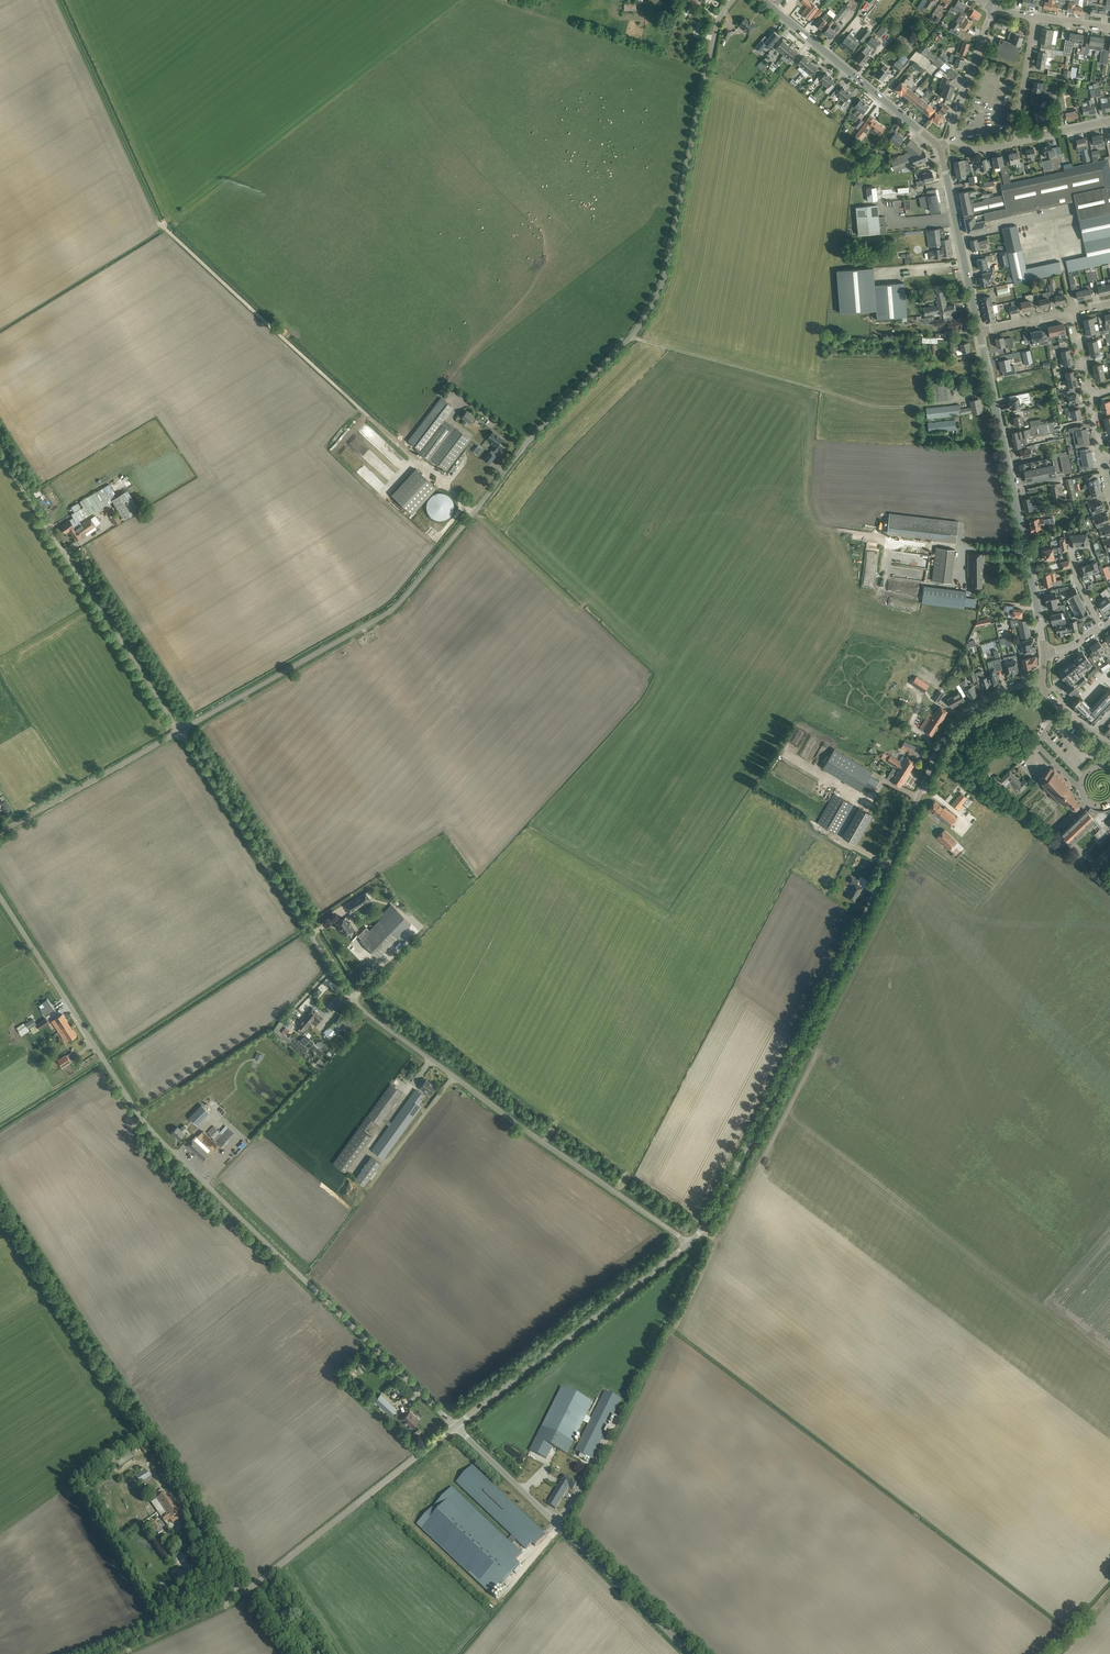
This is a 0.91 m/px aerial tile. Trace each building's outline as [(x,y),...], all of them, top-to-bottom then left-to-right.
[(807,0),(802,0),(801,1),(801,2),(802,1),(808,6),(802,13),(809,19),(818,8),(811,2),(811,3),(807,0)] [(918,7),(921,9),(927,0),(922,0),(918,7)] [(924,6),(928,9),(933,2),(931,0),(928,0),(924,6)] [(955,4),(954,6),(956,8),(953,11),(957,13),(959,10),(962,11),(966,5),(959,0),(958,0),(955,4)] [(1051,8),(1052,0),(1048,0),(1048,2),(1044,1),(1044,7),(1051,8)] [(1064,2),(1064,0),(1052,0),(1051,8),(1058,9),(1059,1),(1064,2)] [(1064,2),(1068,3),(1067,11),(1074,12),(1076,0),(1064,0),(1064,2)] [(1074,12),(1081,13),(1082,5),(1087,6),(1087,2),(1088,0),(1076,0),(1074,12)] [(696,6),(691,2),(690,1),(683,9),(689,14),(696,6)] [(636,3),(624,3),(625,11),(636,10),(636,3)] [(1097,15),(1099,4),(1092,3),(1092,6),(1091,6),(1090,14),(1097,15)] [(1106,5),(1099,4),(1097,15),(1104,16),(1105,9),(1106,5)] [(836,15),(835,16),(840,20),(848,11),(847,10),(843,7),(836,15)] [(981,14),(970,8),(966,13),(970,16),(973,17),(971,20),(975,23),(981,14)] [(830,9),(827,13),(831,16),(833,18),(836,14),(830,9)] [(821,17),(819,20),(815,24),(821,29),(827,22),(827,21),(831,16),(827,13),(826,12),(822,18),(821,17)] [(680,16),(679,16),(671,13),(668,23),(677,26),(680,16)] [(751,23),(745,18),(740,24),(746,29),(745,30),(749,34),(756,25),(752,22),(751,23)] [(966,31),(971,23),(966,19),(963,23),(962,22),(960,26),(961,26),(961,27),(966,31)] [(829,26),(828,28),(824,32),(832,38),(837,32),(836,32),(840,28),(837,25),(833,29),(829,26)] [(882,26),(877,33),(881,37),(887,30),(882,26)] [(869,27),(867,29),(865,28),(857,37),(862,42),(870,32),(872,30),(869,27)] [(1043,28),(1041,35),(1053,37),(1054,30),(1050,30),(1050,29),(1043,28)] [(726,29),(723,38),(728,40),(731,31),(726,29)] [(1018,33),(1011,30),(1008,38),(1008,37),(1007,38),(1013,39),(1011,42),(1020,45),(1023,37),(1018,35),(1019,32),(1018,32),(1018,33)] [(774,32),(770,36),(768,38),(765,35),(755,47),(761,52),(765,47),(768,50),(771,46),(773,43),(779,36),(774,32)] [(1075,46),(1075,45),(1077,33),(1070,32),(1069,39),(1065,38),(1065,39),(1063,51),(1071,52),(1072,45),(1075,46)] [(849,34),(840,44),(847,49),(846,50),(850,54),(859,43),(856,40),(857,39),(850,33),(849,34)] [(1075,45),(1082,46),(1084,34),(1077,33),(1075,45)] [(1053,37),(1041,35),(1040,42),(1047,43),(1046,48),(1047,49),(1057,50),(1057,45),(1052,44),(1053,37)] [(1097,36),(1090,35),(1088,47),(1090,47),(1090,48),(1095,49),(1096,45),(1097,36)] [(1097,36),(1096,45),(1095,49),(1100,50),(1100,48),(1102,48),(1104,37),(1097,36)] [(879,43),(872,37),(867,42),(874,48),(879,43)] [(1011,42),(1000,38),(999,43),(1000,43),(996,54),(996,56),(1014,62),(1015,61),(1019,50),(1020,50),(1022,46),(1020,45),(1011,42)] [(783,54),(790,47),(783,40),(776,48),(783,54)] [(966,55),(968,48),(969,44),(963,42),(959,53),(966,55)] [(918,50),(919,51),(922,47),(924,50),(922,52),(928,57),(932,52),(923,44),(918,50)] [(862,51),(859,55),(859,56),(856,59),(863,65),(869,57),(866,55),(871,49),(867,46),(862,51)] [(1082,46),(1081,51),(1077,50),(1077,53),(1084,54),(1085,46),(1082,46)] [(790,47),(783,54),(791,60),(797,53),(790,47)] [(1039,51),(1038,59),(1045,60),(1051,61),(1052,54),(1056,54),(1057,50),(1047,49),(1046,52),(1039,51)] [(932,52),(928,57),(933,62),(938,56),(935,54),(932,52)] [(941,59),(944,62),(948,58),(948,56),(942,52),(939,55),(936,53),(935,54),(938,56),(941,59)] [(904,55),(900,59),(897,63),(896,62),(892,66),(898,71),(908,59),(904,55)] [(949,55),(948,56),(948,58),(951,59),(950,61),(955,63),(954,65),(961,68),(964,60),(957,57),(957,58),(949,55)] [(804,70),(811,62),(804,56),(797,64),(804,70)] [(941,59),(938,56),(933,62),(936,65),(941,59)] [(945,62),(944,62),(941,59),(936,65),(940,68),(945,62)] [(1049,69),(1050,65),(1045,64),(1045,60),(1038,59),(1036,67),(1049,69)] [(913,61),(911,65),(918,70),(920,66),(913,61)] [(811,62),(804,70),(812,76),(818,68),(811,62)] [(889,72),(886,70),(888,68),(884,65),(881,68),(875,75),(881,80),(884,77),(885,78),(888,74),(888,73),(889,72)] [(947,74),(954,79),(958,74),(959,74),(952,68),(947,74)] [(820,81),(824,84),(830,76),(826,72),(823,76),(820,73),(813,81),(817,84),(820,81)] [(835,80),(830,76),(824,84),(828,87),(825,91),(828,94),(835,86),(832,83),(835,80)] [(915,82),(908,76),(902,82),(901,82),(895,90),(901,95),(902,94),(909,85),(911,87),(915,82)] [(948,84),(950,80),(943,77),(939,87),(944,89),(941,96),(947,98),(948,98),(950,99),(954,87),(948,84)] [(1046,83),(1039,82),(1034,82),(1032,90),(1043,92),(1044,88),(1045,88),(1046,83)] [(1093,84),(1094,89),(1096,97),(1101,95),(1099,87),(1099,88),(1098,85),(1097,86),(1097,83),(1093,84)] [(918,88),(914,84),(911,87),(909,85),(902,94),(909,99),(918,88)] [(837,95),(841,98),(847,90),(843,87),(840,90),(837,87),(830,95),(834,98),(837,95)] [(847,90),(841,98),(845,101),(842,105),(845,108),(852,100),(849,97),(852,94),(847,90)] [(922,96),(916,90),(909,99),(915,104),(922,96)] [(1058,96),(1058,98),(1062,116),(1065,115),(1066,119),(1070,119),(1070,118),(1078,116),(1077,112),(1077,111),(1076,111),(1076,109),(1066,111),(1062,95),(1060,95),(1058,96)] [(922,96),(915,104),(923,111),(930,102),(922,96)] [(1107,97),(1108,103),(1101,104),(1102,111),(1108,110),(1109,110),(1109,96),(1107,97)] [(861,99),(857,103),(854,106),(857,109),(853,113),(857,116),(861,112),(863,113),(869,106),(861,99)] [(1087,102),(1081,103),(1083,109),(1084,114),(1089,113),(1091,113),(1091,114),(1096,113),(1094,108),(1094,104),(1092,104),(1091,100),(1087,101),(1087,102)] [(923,111),(929,116),(935,110),(937,108),(930,102),(923,111)] [(935,110),(929,116),(928,118),(932,121),(933,120),(938,124),(938,123),(940,125),(943,122),(940,120),(944,116),(943,115),(944,113),(946,113),(947,112),(947,110),(942,106),(937,112),(935,110)] [(1042,107),(1039,107),(1034,108),(1037,121),(1044,119),(1042,107)] [(856,122),(853,125),(858,129),(864,122),(859,118),(856,122)] [(870,124),(866,121),(856,135),(861,139),(870,127),(880,134),(884,128),(873,120),(870,124)] [(892,129),(888,134),(888,136),(888,143),(890,140),(898,146),(904,139),(903,139),(903,137),(896,131),(896,132),(892,129)] [(1093,136),(1092,136),(1094,145),(1098,144),(1099,147),(1106,145),(1105,140),(1102,141),(1101,134),(1096,135),(1096,134),(1092,135),(1093,136)] [(1078,146),(1076,146),(1077,151),(1086,149),(1085,144),(1086,144),(1085,138),(1076,139),(1078,146)] [(910,140),(907,145),(905,147),(911,152),(891,160),(895,171),(905,167),(907,172),(915,169),(913,166),(928,160),(924,151),(923,151),(910,140)] [(1051,145),(1043,146),(1044,153),(1045,153),(1045,157),(1055,155),(1053,147),(1051,148),(1051,145)] [(1035,155),(1035,154),(1034,148),(1026,150),(1028,156),(1029,156),(1029,159),(1033,159),(1033,155),(1035,155)] [(1094,162),(1099,161),(1098,156),(1100,155),(1099,150),(1091,151),(1092,156),(1093,156),(1094,162)] [(1020,163),(1018,152),(1009,154),(1011,163),(1016,162),(1017,167),(1019,167),(1020,171),(1025,170),(1024,162),(1020,163)] [(999,156),(992,157),(994,167),(995,167),(995,171),(1001,170),(1003,179),(1009,177),(1007,164),(1003,165),(1001,155),(1001,156),(999,156)] [(959,193),(960,198),(961,202),(961,205),(960,205),(960,207),(962,207),(963,214),(963,215),(964,216),(964,217),(967,233),(973,232),(987,229),(985,220),(1008,215),(1075,201),(1078,218),(1087,255),(1089,267),(1090,267),(1094,266),(1108,263),(1109,262),(1109,168),(1108,159),(1108,158),(1105,159),(1099,161),(1094,162),(1063,168),(1064,171),(1011,182),(1009,177),(1003,179),(1004,184),(1001,185),(1003,194),(993,196),(988,197),(983,198),(984,201),(981,201),(971,203),(969,190),(964,191),(959,193)] [(954,161),(955,169),(964,167),(964,165),(969,164),(968,159),(963,160),(954,161)] [(979,163),(970,165),(970,167),(971,167),(973,175),(976,175),(975,171),(980,170),(988,168),(986,159),(978,160),(979,163)] [(1042,161),(1044,170),(1053,168),(1051,159),(1042,161)] [(964,167),(955,169),(957,178),(966,176),(965,168),(970,167),(970,165),(970,164),(969,164),(964,165),(964,167)] [(927,172),(922,173),(923,173),(919,174),(920,180),(916,181),(917,186),(925,185),(925,181),(933,179),(932,172),(927,173),(927,172)] [(876,187),(867,188),(868,201),(877,200),(876,187)] [(940,209),(935,189),(926,191),(927,195),(919,197),(921,208),(930,206),(931,211),(940,209)] [(879,217),(878,205),(856,207),(858,235),(887,232),(886,226),(887,226),(887,222),(886,222),(885,216),(879,217)] [(1016,225),(1002,228),(1007,253),(1021,250),(1016,225)] [(944,228),(938,228),(930,229),(930,230),(925,231),(926,234),(927,234),(929,247),(932,246),(932,249),(932,251),(927,252),(928,259),(943,257),(943,256),(953,254),(951,244),(950,245),(949,238),(945,239),(944,228)] [(989,242),(988,237),(977,239),(977,238),(969,240),(971,251),(980,249),(979,245),(989,242)] [(1006,251),(999,252),(1002,268),(1009,266),(1006,251)] [(901,253),(901,258),(904,258),(904,262),(911,262),(910,253),(901,253)] [(985,258),(982,258),(977,259),(978,264),(978,263),(980,269),(987,268),(986,262),(990,261),(990,262),(994,262),(994,255),(990,255),(990,257),(985,258)] [(873,267),(837,270),(840,313),(877,310),(877,319),(907,317),(904,282),(890,283),(875,284),(873,267)] [(1068,272),(1070,285),(1075,284),(1073,276),(1080,275),(1079,270),(1068,272)] [(995,279),(993,271),(982,273),(982,274),(982,273),(983,277),(979,278),(980,278),(979,278),(978,280),(978,281),(979,282),(980,282),(981,286),(988,284),(988,281),(995,279)] [(1107,293),(1105,285),(1102,285),(1101,281),(1097,282),(1098,286),(1100,295),(1107,293)] [(1086,289),(1083,290),(1084,298),(1092,296),(1089,285),(1086,285),(1086,289)] [(1084,298),(1083,290),(1079,290),(1078,287),(1075,288),(1078,299),(1084,298)] [(1063,294),(1062,289),(1058,290),(1059,295),(1055,296),(1056,304),(1065,302),(1063,294)] [(937,303),(946,301),(944,291),(935,292),(935,293),(925,295),(926,297),(924,297),(925,302),(936,300),(937,303)] [(1050,294),(1049,291),(1042,293),(1044,298),(1038,299),(1040,307),(1049,305),(1047,298),(1050,297),(1050,294)] [(1030,301),(1034,300),(1032,293),(1025,295),(1026,301),(1021,302),(1023,311),(1029,310),(1029,309),(1031,309),(1032,309),(1030,301)] [(990,296),(980,298),(983,308),(992,306),(992,305),(997,304),(996,303),(992,304),(990,296)] [(946,301),(937,303),(937,305),(923,307),(924,314),(924,316),(932,314),(932,315),(939,314),(943,313),(944,318),(947,317),(952,316),(952,317),(951,312),(962,310),(960,302),(947,305),(946,301)] [(992,306),(983,308),(986,322),(995,320),(996,320),(995,319),(994,315),(994,313),(998,312),(997,304),(992,305),(992,306)] [(1019,312),(1018,304),(1009,306),(1010,314),(1019,312)] [(1089,318),(1083,319),(1085,326),(1094,324),(1093,321),(1097,320),(1096,317),(1095,317),(1095,313),(1088,314),(1089,318)] [(944,318),(934,320),(936,326),(945,324),(948,324),(947,318),(947,317),(944,318)] [(952,317),(947,318),(948,324),(945,324),(946,325),(947,327),(949,329),(958,327),(958,328),(965,326),(963,318),(956,320),(956,317),(953,318),(952,317)] [(1058,336),(1058,339),(1062,338),(1062,337),(1066,336),(1063,323),(1055,325),(1058,336)] [(1097,324),(1094,324),(1085,326),(1086,334),(1091,333),(1092,336),(1099,334),(1097,324)] [(1054,337),(1058,336),(1055,325),(1048,326),(1050,335),(1051,339),(1055,338),(1054,337)] [(1035,331),(1030,332),(1033,342),(1038,341),(1039,342),(1041,342),(1042,345),(1048,344),(1046,332),(1042,333),(1041,329),(1037,330),(1034,330),(1035,331)] [(1012,337),(1007,338),(1003,339),(1003,337),(995,338),(997,347),(1005,346),(1004,343),(1007,343),(1008,348),(1014,347),(1012,337)] [(1090,349),(1098,347),(1097,340),(1088,342),(1090,349)] [(970,350),(968,342),(961,343),(961,345),(955,346),(955,344),(950,345),(952,352),(956,352),(957,355),(963,354),(962,352),(970,350)] [(1098,347),(1090,349),(1091,356),(1100,354),(1098,347)] [(1061,351),(1063,358),(1071,356),(1069,349),(1061,351)] [(1033,363),(1030,350),(1022,352),(1025,364),(1033,363)] [(1071,356),(1063,358),(1064,365),(1073,363),(1071,356)] [(1009,359),(1003,360),(1004,360),(1004,361),(999,362),(1001,369),(1002,368),(1002,371),(1003,375),(1003,376),(1016,373),(1014,365),(1011,365),(1010,366),(1009,359)] [(1099,364),(1093,365),(1095,373),(1103,371),(1108,370),(1107,366),(1105,366),(1104,364),(1102,365),(1102,364),(1099,364)] [(1066,372),(1067,379),(1076,378),(1074,370),(1066,372)] [(1103,371),(1095,373),(1096,380),(1105,378),(1103,371)] [(1076,378),(1067,379),(1069,387),(1077,385),(1076,378)] [(931,382),(932,399),(949,399),(949,382),(931,382)] [(1069,391),(1061,392),(1062,400),(1067,399),(1068,403),(1078,401),(1076,393),(1069,394),(1069,391)] [(431,398),(433,393),(429,392),(428,397),(426,396),(425,402),(428,403),(429,397),(431,398)] [(1021,408),(1021,406),(1022,407),(1025,407),(1026,405),(1025,403),(1023,401),(1022,396),(1025,396),(1026,394),(1025,393),(1017,394),(1018,397),(1014,398),(1010,399),(1010,402),(1009,402),(1010,406),(1012,406),(1013,409),(1014,409),(1014,411),(1021,409),(1020,408),(1021,408)] [(454,407),(441,397),(408,440),(421,451),(429,457),(446,470),(470,439),(445,419),(454,407)] [(960,409),(961,414),(972,411),(973,413),(982,411),(981,406),(980,407),(978,399),(970,400),(971,407),(960,409)] [(1101,402),(1102,405),(1100,405),(1102,411),(1105,411),(1106,414),(1109,414),(1109,404),(1109,401),(1101,402)] [(927,419),(955,415),(961,415),(961,414),(960,409),(960,404),(926,408),(927,419)] [(1072,406),(1064,407),(1066,415),(1072,414),(1072,418),(1081,416),(1079,408),(1073,409),(1072,406)] [(1023,424),(1022,417),(1024,417),(1024,416),(1029,416),(1028,414),(1031,413),(1030,409),(1015,412),(1015,416),(1013,417),(1015,425),(1023,424)] [(467,410),(461,417),(464,419),(461,422),(465,425),(468,422),(469,423),(475,416),(467,410)] [(955,415),(955,420),(957,438),(964,438),(961,415),(955,415)] [(928,423),(929,432),(956,429),(955,420),(928,423)] [(1031,428),(1011,432),(1014,448),(1025,446),(1024,444),(1027,443),(1026,436),(1033,435),(1033,436),(1054,432),(1052,421),(1041,424),(1030,426),(1031,428)] [(1079,426),(1072,427),(1074,437),(1077,437),(1088,434),(1086,428),(1080,429),(1079,426)] [(497,434),(493,431),(487,439),(493,443),(492,444),(495,446),(491,451),(490,451),(484,459),(490,464),(496,456),(494,454),(498,449),(500,450),(503,446),(499,444),(503,439),(499,436),(497,434)] [(1078,443),(1075,444),(1076,448),(1084,446),(1083,443),(1089,441),(1088,434),(1077,437),(1078,443)] [(1038,447),(1037,444),(1026,446),(1027,448),(1020,450),(1021,457),(1031,455),(1030,449),(1035,448),(1038,447)] [(477,445),(472,451),(476,454),(481,448),(477,445)] [(346,446),(340,451),(350,463),(356,458),(346,446)] [(1088,447),(1076,450),(1078,456),(1081,455),(1082,459),(1093,457),(1091,450),(1089,451),(1088,447)] [(1071,471),(1068,454),(1060,456),(1060,460),(1063,459),(1065,472),(1071,471)] [(1025,476),(1026,481),(1056,474),(1053,459),(1056,458),(1056,456),(1019,464),(1022,477),(1025,476)] [(1083,463),(1079,464),(1081,470),(1093,468),(1092,464),(1094,464),(1093,457),(1082,459),(1083,463)] [(436,487),(416,469),(391,495),(412,514),(436,487)] [(1089,487),(1099,485),(1097,478),(1094,478),(1093,473),(1084,475),(1085,481),(1088,480),(1088,484),(1084,485),(1084,488),(1089,487)] [(1077,498),(1073,483),(1072,478),(1066,479),(1071,500),(1077,498)] [(1058,488),(1062,488),(1061,483),(1050,485),(1053,498),(1053,501),(1055,501),(1059,501),(1060,500),(1060,497),(1063,496),(1062,491),(1059,492),(1058,488)] [(112,499),(115,497),(107,485),(80,501),(83,507),(71,514),(76,522),(112,501),(112,499)] [(1100,492),(1099,485),(1089,487),(1091,494),(1088,495),(1089,498),(1098,497),(1097,493),(1100,492)] [(124,492),(112,499),(112,501),(124,519),(136,512),(124,492)] [(453,510),(454,506),(453,503),(452,500),(450,497),(447,494),(443,493),(440,493),(436,493),(433,494),(431,496),(428,499),(427,503),(426,506),(427,510),(428,514),(431,516),(433,518),(436,520),(440,520),(443,520),(447,518),(450,516),(452,513),(453,510)] [(1030,498),(1023,499),(1025,511),(1033,510),(1032,508),(1030,498)] [(1089,510),(1091,517),(1097,514),(1096,512),(1104,508),(1102,501),(1098,503),(1097,500),(1087,504),(1090,510),(1089,510)] [(887,534),(956,542),(958,520),(890,513),(887,534)] [(1097,514),(1091,517),(1093,521),(1097,520),(1099,524),(1109,520),(1107,514),(1102,516),(1101,513),(1097,514)] [(121,521),(116,514),(110,517),(115,525),(121,521)] [(75,526),(70,519),(61,526),(66,533),(70,530),(76,540),(81,537),(81,536),(100,522),(95,515),(76,529),(74,527),(75,526)] [(1038,518),(1034,518),(1029,519),(1030,525),(1028,527),(1029,529),(1031,530),(1041,528),(1040,526),(1044,525),(1050,523),(1049,518),(1043,519),(1043,518),(1039,519),(1038,518)] [(1105,525),(1098,528),(1100,533),(1100,535),(1101,536),(1102,537),(1106,535),(1107,538),(1109,537),(1109,527),(1108,524),(1105,525)] [(1048,559),(1048,560),(1055,559),(1053,552),(1062,550),(1062,552),(1067,551),(1065,538),(1059,539),(1060,546),(1056,547),(1053,547),(1053,548),(1052,548),(1045,549),(1044,549),(1043,549),(1043,550),(1045,559),(1048,559)] [(955,549),(936,547),(933,576),(932,580),(951,582),(952,569),(955,549)] [(968,578),(972,578),(971,587),(982,587),(982,578),(984,578),(983,553),(967,553),(968,578)] [(1061,563),(1062,569),(1071,567),(1069,561),(1061,563)] [(1090,563),(1094,573),(1094,575),(1100,573),(1098,565),(1096,561),(1090,563)] [(1085,565),(1088,575),(1094,573),(1090,563),(1085,565)] [(1079,567),(1083,579),(1089,577),(1088,575),(1085,565),(1079,567)] [(1054,572),(1047,574),(1042,575),(1044,587),(1052,585),(1058,584),(1058,585),(1062,584),(1061,579),(1056,580),(1054,572)] [(924,585),(922,603),(964,608),(966,591),(924,585)] [(1051,593),(1045,594),(1046,601),(1056,599),(1055,592),(1058,592),(1057,588),(1051,590),(1051,593)] [(1069,598),(1078,593),(1075,588),(1066,593),(1069,598)] [(1106,589),(1106,588),(1100,593),(1104,599),(1099,603),(1104,610),(1109,606),(1108,606),(1109,604),(1109,600),(1106,595),(1109,593),(1106,589)] [(1072,603),(1080,599),(1078,594),(1078,593),(1069,598),(1072,603)] [(1056,599),(1046,601),(1048,608),(1054,606),(1054,610),(1061,608),(1060,605),(1057,605),(1056,599)] [(1074,609),(1083,604),(1080,599),(1072,603),(1074,609)] [(1008,616),(1021,617),(1022,609),(1013,609),(1014,605),(1004,604),(1004,611),(1007,611),(1007,612),(1008,612),(1008,616)] [(1077,614),(1086,609),(1083,604),(1074,609),(1077,614)] [(1089,615),(1086,609),(1077,614),(1080,620),(1089,615)] [(1061,612),(1050,615),(1052,622),(1058,620),(1059,623),(1065,622),(1065,619),(1062,619),(1061,612)] [(1019,625),(1021,638),(1030,636),(1028,625),(1027,620),(1010,619),(1012,626),(1019,625)] [(1078,630),(1076,620),(1069,622),(1070,626),(1066,627),(1065,624),(1056,625),(1057,633),(1057,632),(1058,636),(1063,635),(1062,633),(1071,631),(1078,630)] [(1033,638),(1022,640),(1023,647),(1034,644),(1033,638)] [(1101,653),(1105,650),(1108,654),(1109,653),(1109,648),(1104,641),(1101,644),(1098,641),(1096,642),(1095,640),(1093,642),(1097,647),(1097,648),(1101,653)] [(1097,647),(1093,642),(1091,643),(1092,645),(1090,647),(1091,648),(1088,651),(1095,660),(1102,655),(1101,653),(1097,648),(1097,647)] [(1034,644),(1023,647),(1024,653),(1027,652),(1036,650),(1034,644)] [(1069,683),(1065,687),(1071,694),(1077,688),(1076,687),(1080,683),(1081,684),(1087,679),(1087,678),(1081,672),(1081,673),(1080,671),(1091,663),(1083,653),(1074,660),(1075,661),(1072,663),(1071,662),(1062,669),(1063,670),(1059,673),(1064,679),(1065,678),(1069,683)] [(1016,654),(1009,656),(1009,658),(1013,673),(1018,671),(1016,660),(1017,660),(1016,654)] [(1009,656),(1003,657),(1004,659),(1004,662),(1005,664),(1007,674),(1013,673),(1010,661),(1009,658),(1009,656)] [(1035,656),(1029,657),(1031,666),(1035,665),(1034,664),(1037,664),(1035,656)] [(1090,656),(1088,657),(1095,666),(1096,667),(1088,675),(1089,676),(1087,678),(1087,679),(1088,679),(1100,668),(1090,656)] [(1031,666),(1029,657),(1022,659),(1024,669),(1031,667),(1031,666)] [(991,675),(987,676),(990,685),(991,685),(991,686),(995,685),(994,684),(997,683),(996,679),(998,679),(995,670),(996,670),(997,671),(1004,668),(1001,658),(988,662),(989,668),(988,669),(991,675)] [(1100,667),(1102,670),(1109,666),(1109,661),(1108,658),(1106,659),(1108,663),(1100,667)] [(976,680),(973,670),(968,671),(971,682),(976,680)] [(990,685),(987,676),(984,677),(982,670),(975,673),(977,680),(980,679),(983,687),(990,685)] [(920,678),(914,686),(924,692),(929,684),(920,678)] [(967,694),(970,698),(977,694),(974,689),(975,689),(973,685),(972,686),(971,684),(969,685),(965,679),(959,683),(965,695),(967,694)] [(944,693),(939,690),(932,699),(937,702),(944,693)] [(1073,705),(1076,708),(1076,709),(1080,712),(1084,715),(1085,714),(1087,717),(1086,718),(1088,720),(1092,724),(1092,723),(1092,724),(1096,720),(1096,719),(1102,713),(1102,714),(1106,710),(1105,709),(1109,704),(1109,690),(1092,710),(1081,699),(1082,698),(1080,697),(1076,701),(1076,702),(1073,705)] [(965,700),(962,695),(960,692),(948,699),(952,707),(965,700)] [(948,711),(943,708),(940,706),(934,714),(930,712),(920,728),(932,736),(942,722),(941,721),(948,711)] [(878,734),(874,741),(882,745),(885,738),(878,734)] [(872,771),(834,748),(823,767),(861,790),(864,785),(870,775),(872,771)] [(910,770),(916,762),(906,756),(902,762),(890,755),(887,760),(899,768),(901,764),(910,770)] [(779,763),(777,768),(797,778),(799,774),(779,763)] [(891,780),(900,786),(910,770),(901,764),(899,768),(891,780)] [(1013,767),(1010,770),(1000,780),(1004,784),(1006,785),(1010,781),(1013,784),(1014,784),(1020,790),(1028,783),(1024,779),(1020,783),(1016,778),(1017,777),(1013,773),(1016,770),(1013,767)] [(1064,776),(1060,772),(1059,773),(1054,767),(1052,769),(1051,767),(1046,771),(1042,775),(1038,779),(1040,780),(1038,782),(1044,788),(1043,789),(1046,792),(1047,791),(1051,795),(1050,796),(1053,800),(1054,799),(1058,802),(1057,802),(1058,803),(1060,801),(1064,804),(1066,802),(1069,805),(1068,806),(1069,806),(1072,809),(1076,809),(1076,810),(1077,810),(1077,809),(1079,807),(1080,807),(1079,806),(1079,803),(1080,803),(1080,802),(1076,798),(1075,799),(1072,796),(1075,794),(1071,790),(1073,788),(1070,784),(1071,783),(1067,779),(1066,780),(1063,777),(1064,776)] [(870,775),(864,785),(873,790),(878,781),(870,775)] [(834,793),(818,822),(837,833),(853,804),(834,793)] [(958,808),(967,798),(961,793),(952,803),(958,808)] [(935,801),(928,808),(939,817),(950,826),(957,817),(945,807),(943,808),(935,801)] [(873,815),(859,807),(843,836),(856,844),(873,815)] [(1070,841),(1075,837),(1076,837),(1077,837),(1078,836),(1078,835),(1077,835),(1093,819),(1101,827),(1094,834),(1097,837),(1095,839),(1099,844),(1109,834),(1105,831),(1107,829),(1109,830),(1108,831),(1109,832),(1109,812),(1109,813),(1108,814),(1106,811),(1104,811),(1103,811),(1101,811),(1099,811),(1097,811),(1095,810),(1093,809),(1092,810),(1089,813),(1086,810),(1062,833),(1070,841)] [(943,830),(937,837),(950,849),(957,841),(945,829),(943,830)] [(858,881),(853,878),(852,877),(850,881),(854,883),(846,897),(855,901),(862,887),(856,884),(858,881)] [(366,892),(344,906),(349,914),(371,900),(366,892)] [(366,927),(362,932),(358,936),(364,941),(363,943),(378,958),(411,923),(391,904),(382,914),(383,916),(369,930),(366,927)] [(344,918),(340,921),(335,923),(338,928),(339,928),(344,936),(354,929),(350,922),(348,923),(344,918)] [(54,1009),(47,999),(42,1003),(44,1006),(40,1009),(44,1015),(54,1009)] [(311,1022),(316,1026),(323,1018),(312,1008),(308,1012),(305,1016),(311,1022)] [(62,1029),(69,1024),(62,1014),(52,1021),(59,1032),(62,1029)] [(311,1022),(305,1016),(297,1025),(299,1027),(296,1030),(300,1034),(311,1022)] [(330,1039),(336,1032),(338,1034),(341,1031),(344,1033),(346,1032),(348,1034),(355,1025),(345,1017),(338,1025),(335,1021),(324,1032),(330,1039)] [(33,1018),(25,1024),(28,1028),(30,1027),(36,1023),(33,1018)] [(30,1027),(33,1033),(49,1023),(46,1018),(37,1024),(36,1023),(30,1027)] [(276,1026),(271,1031),(288,1046),(295,1038),(290,1034),(289,1036),(286,1034),(295,1023),(289,1018),(285,1022),(285,1025),(280,1020),(275,1026),(276,1026)] [(76,1035),(69,1024),(62,1029),(59,1032),(65,1042),(69,1040),(76,1035)] [(304,1036),(304,1037),(309,1041),(312,1044),(313,1043),(313,1044),(314,1043),(315,1042),(306,1035),(304,1036)] [(57,1060),(62,1067),(71,1061),(66,1054),(57,1060)] [(430,1094),(436,1086),(426,1079),(419,1088),(422,1090),(423,1089),(430,1094)] [(382,1120),(389,1125),(391,1123),(384,1118),(402,1092),(391,1083),(368,1115),(379,1124),(382,1120)] [(391,1123),(389,1125),(371,1150),(383,1158),(421,1106),(419,1104),(422,1100),(419,1098),(422,1094),(417,1090),(411,1098),(410,1097),(391,1123)] [(202,1105),(189,1117),(197,1124),(209,1112),(202,1105)] [(365,1130),(371,1120),(364,1116),(358,1127),(365,1130)] [(177,1127),(176,1128),(172,1132),(179,1139),(184,1133),(183,1132),(186,1129),(185,1128),(187,1127),(184,1125),(183,1126),(180,1129),(177,1127)] [(214,1126),(206,1133),(215,1142),(222,1134),(220,1132),(214,1126)] [(371,1136),(358,1127),(333,1162),(345,1172),(371,1136)] [(191,1141),(187,1145),(203,1160),(207,1156),(213,1151),(216,1148),(219,1145),(215,1142),(206,1133),(203,1130),(197,1136),(196,1135),(191,1141)] [(370,1157),(355,1179),(364,1185),(380,1163),(370,1157)] [(542,1427),(530,1450),(547,1458),(553,1447),(567,1454),(573,1442),(583,1421),(589,1424),(592,1419),(586,1416),(593,1402),(562,1387),(542,1427)] [(589,1424),(576,1451),(583,1455),(585,1456),(589,1458),(591,1459),(617,1407),(621,1399),(606,1391),(602,1399),(592,1419),(589,1424)] [(380,1394),(377,1398),(374,1401),(390,1416),(396,1409),(380,1394)] [(413,1415),(410,1411),(403,1418),(412,1426),(418,1420),(413,1415)] [(133,1458),(128,1450),(114,1460),(119,1468),(133,1458)] [(434,1506),(417,1524),(491,1595),(520,1564),(516,1560),(522,1553),(512,1544),(516,1540),(527,1550),(533,1544),(536,1547),(547,1535),(473,1465),(456,1483),(512,1536),(508,1540),(452,1487),(435,1505),(434,1506)] [(144,1481),(148,1488),(150,1490),(154,1487),(153,1485),(156,1483),(153,1479),(152,1480),(150,1476),(145,1470),(135,1476),(140,1484),(144,1481)] [(532,1493),(547,1479),(541,1474),(527,1488),(532,1493)] [(573,1489),(576,1485),(577,1483),(565,1475),(561,1480),(561,1481),(547,1504),(556,1509),(569,1486),(573,1489)] [(161,1480),(165,1485),(171,1482),(167,1477),(161,1480)] [(157,1499),(151,1503),(158,1512),(173,1503),(167,1493),(157,1499)] [(165,1512),(160,1515),(162,1518),(165,1522),(170,1519),(172,1522),(181,1516),(179,1513),(180,1513),(175,1506),(173,1503),(164,1510),(165,1512)] [(157,1523),(156,1522),(152,1524),(152,1525),(149,1527),(150,1529),(147,1531),(150,1536),(153,1534),(155,1535),(162,1530),(162,1526),(164,1525),(161,1520),(157,1523)] [(163,1537),(158,1540),(166,1553),(170,1550),(163,1537)] [(201,1540),(184,1550),(188,1557),(205,1547),(201,1540)] [(191,1582),(198,1578),(195,1572),(188,1576),(191,1582)]
